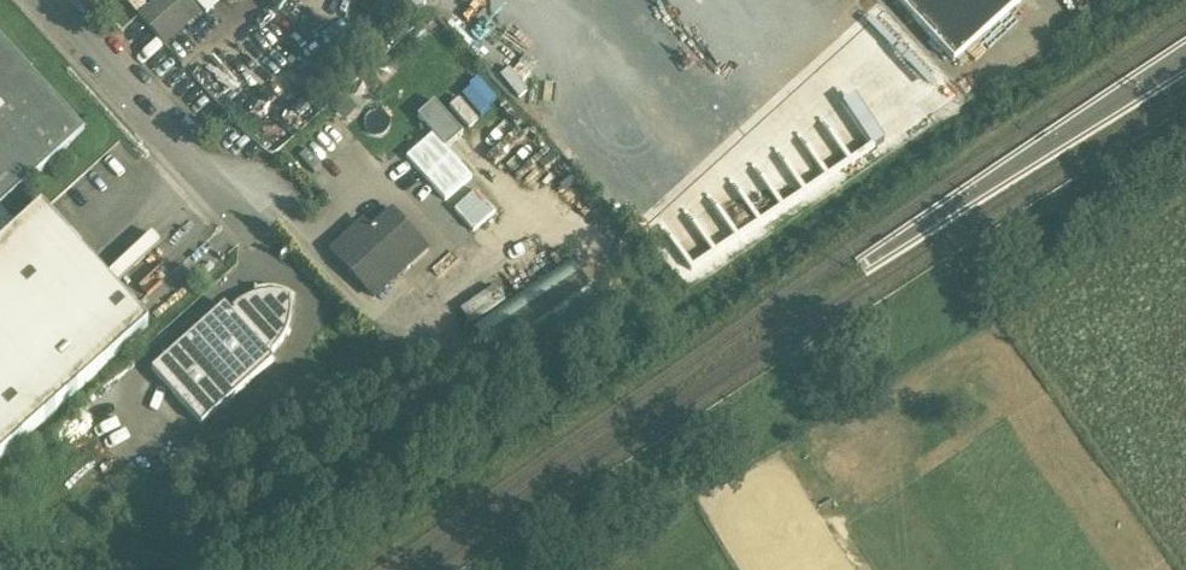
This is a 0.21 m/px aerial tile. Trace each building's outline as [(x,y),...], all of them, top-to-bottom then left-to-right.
[(183,1),(181,0),(159,0),(139,18),(164,45),(201,12),(206,17),(225,0),(184,0),(183,1)] [(953,66),(1021,4),(1017,0),(893,0),(953,66)] [(0,39),(0,209),(84,133),(0,39)] [(428,135),(402,157),(441,203),(469,179),(442,147),(458,134),(430,101),(412,117),(428,135)] [(0,209),(0,234),(7,242),(19,230),(0,209)] [(0,248),(0,462),(148,328),(41,211),(19,230),(7,242),(0,248)] [(356,235),(334,254),(374,298),(424,252),(392,217),(364,243),(356,235)] [(569,261),(471,328),(503,376),(601,309),(569,261)] [(270,295),(259,297),(252,299),(246,301),(239,305),(232,310),(234,313),(231,316),(267,355),(270,352),(272,354),(282,342),(289,328),(291,313),(290,298),(279,295),(270,295)] [(224,308),(151,373),(201,428),(274,363),(267,355),(231,316),(224,308)]
